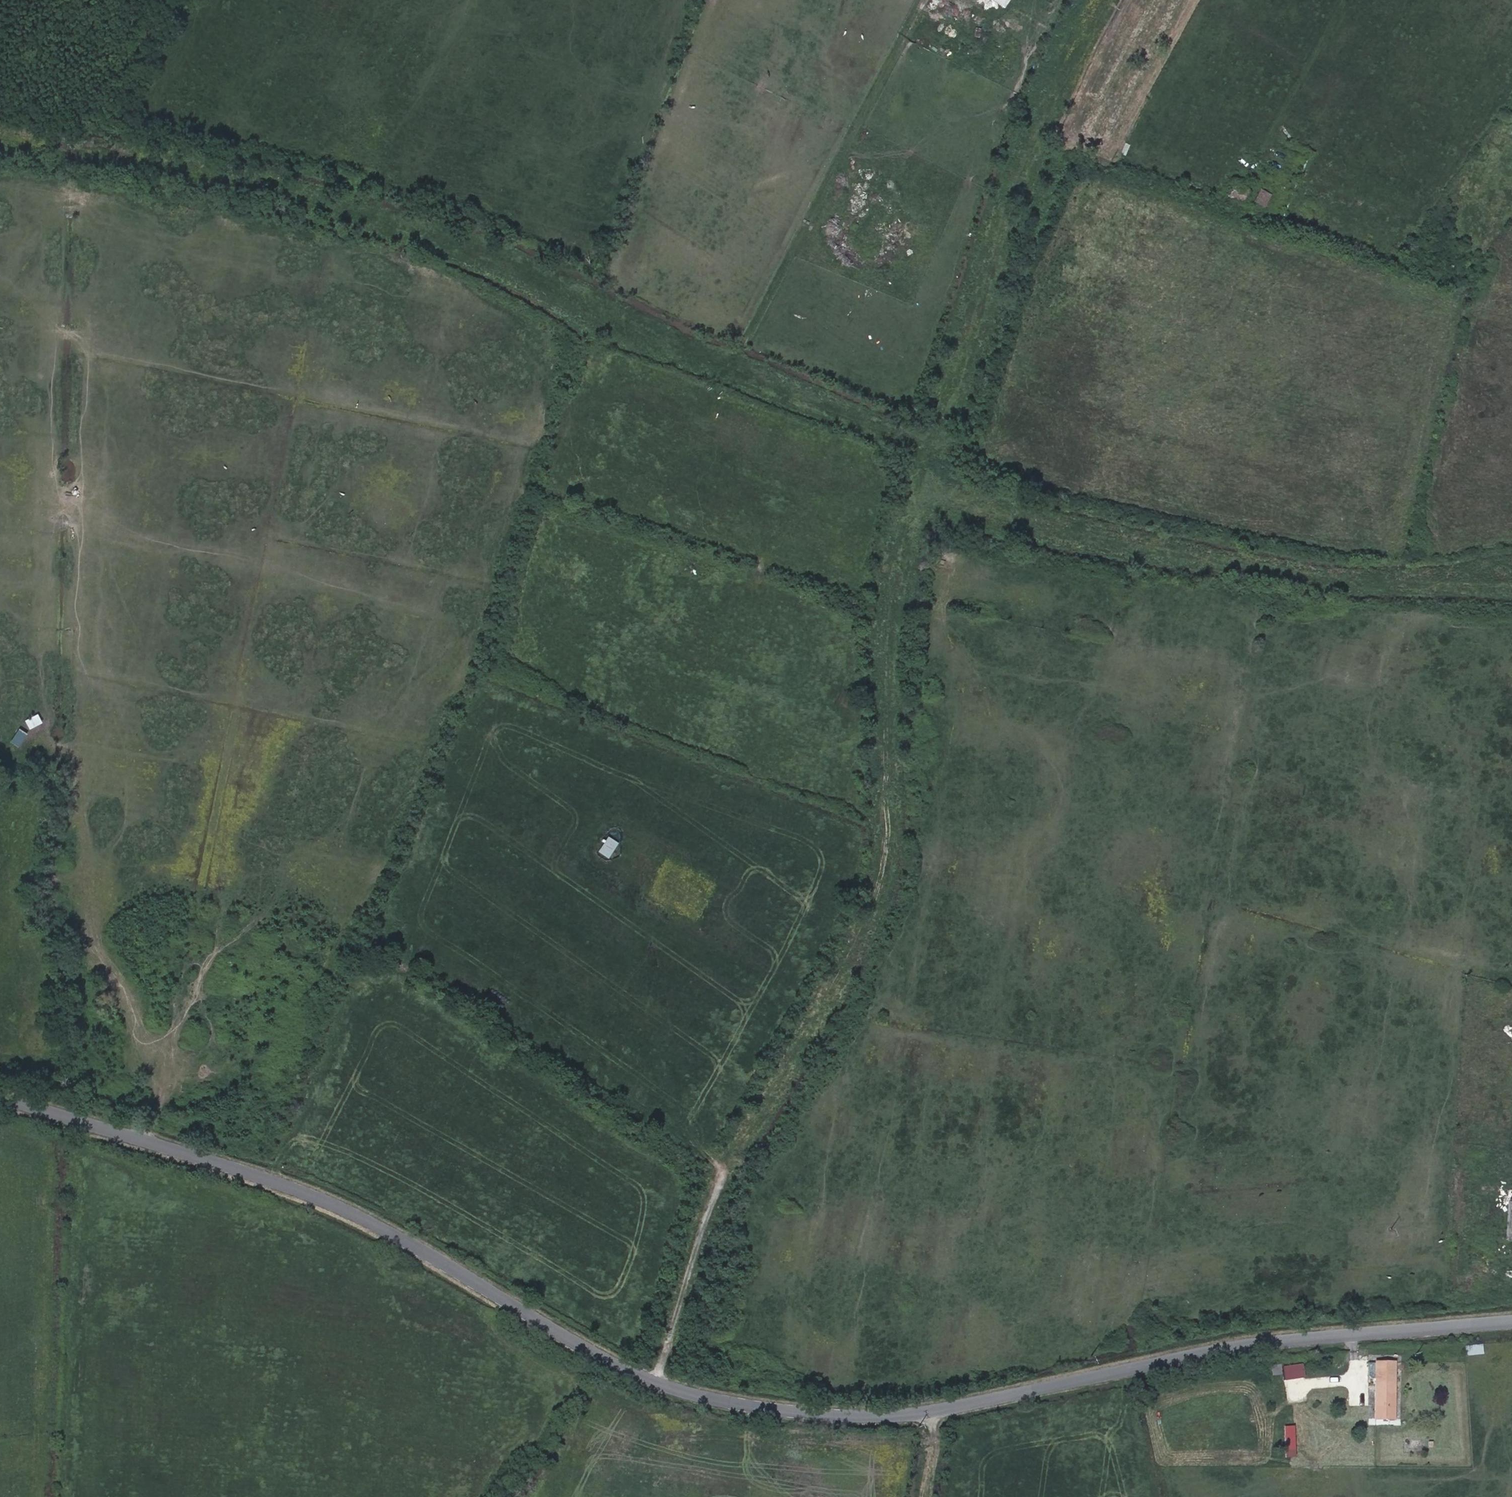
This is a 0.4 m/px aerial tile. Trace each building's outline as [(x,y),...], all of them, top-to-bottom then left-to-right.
[(1253,190),(1242,184),(1235,196),(1246,201),(1253,190)] [(1251,200),(1262,207),(1269,193),(1259,187),(1251,200)] [(880,457),(876,467),(886,471),(890,461),(880,457)] [(39,713),(25,719),(29,729),(43,723),(39,713)] [(1507,1200),(1504,1239),(1511,1240),(1511,1200),(1507,1200)] [(1464,1356),(1482,1355),(1482,1344),(1464,1345),(1464,1356)] [(1268,1365),(1269,1376),(1280,1375),(1279,1365),(1268,1365)] [(1379,1414),(1397,1414),(1398,1372),(1380,1371),(1380,1373),(1373,1373),(1373,1386),(1374,1389),(1379,1390),(1379,1414)]
